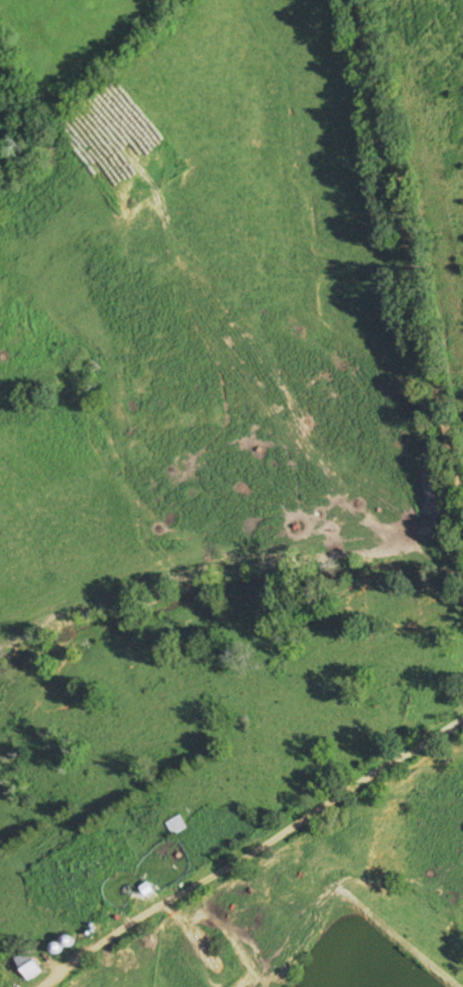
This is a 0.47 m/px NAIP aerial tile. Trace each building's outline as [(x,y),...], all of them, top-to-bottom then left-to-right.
[(176,837),(191,829),(183,815),(168,823),(176,837)] [(47,973),(34,950),(19,959),(32,982),(47,973)]
